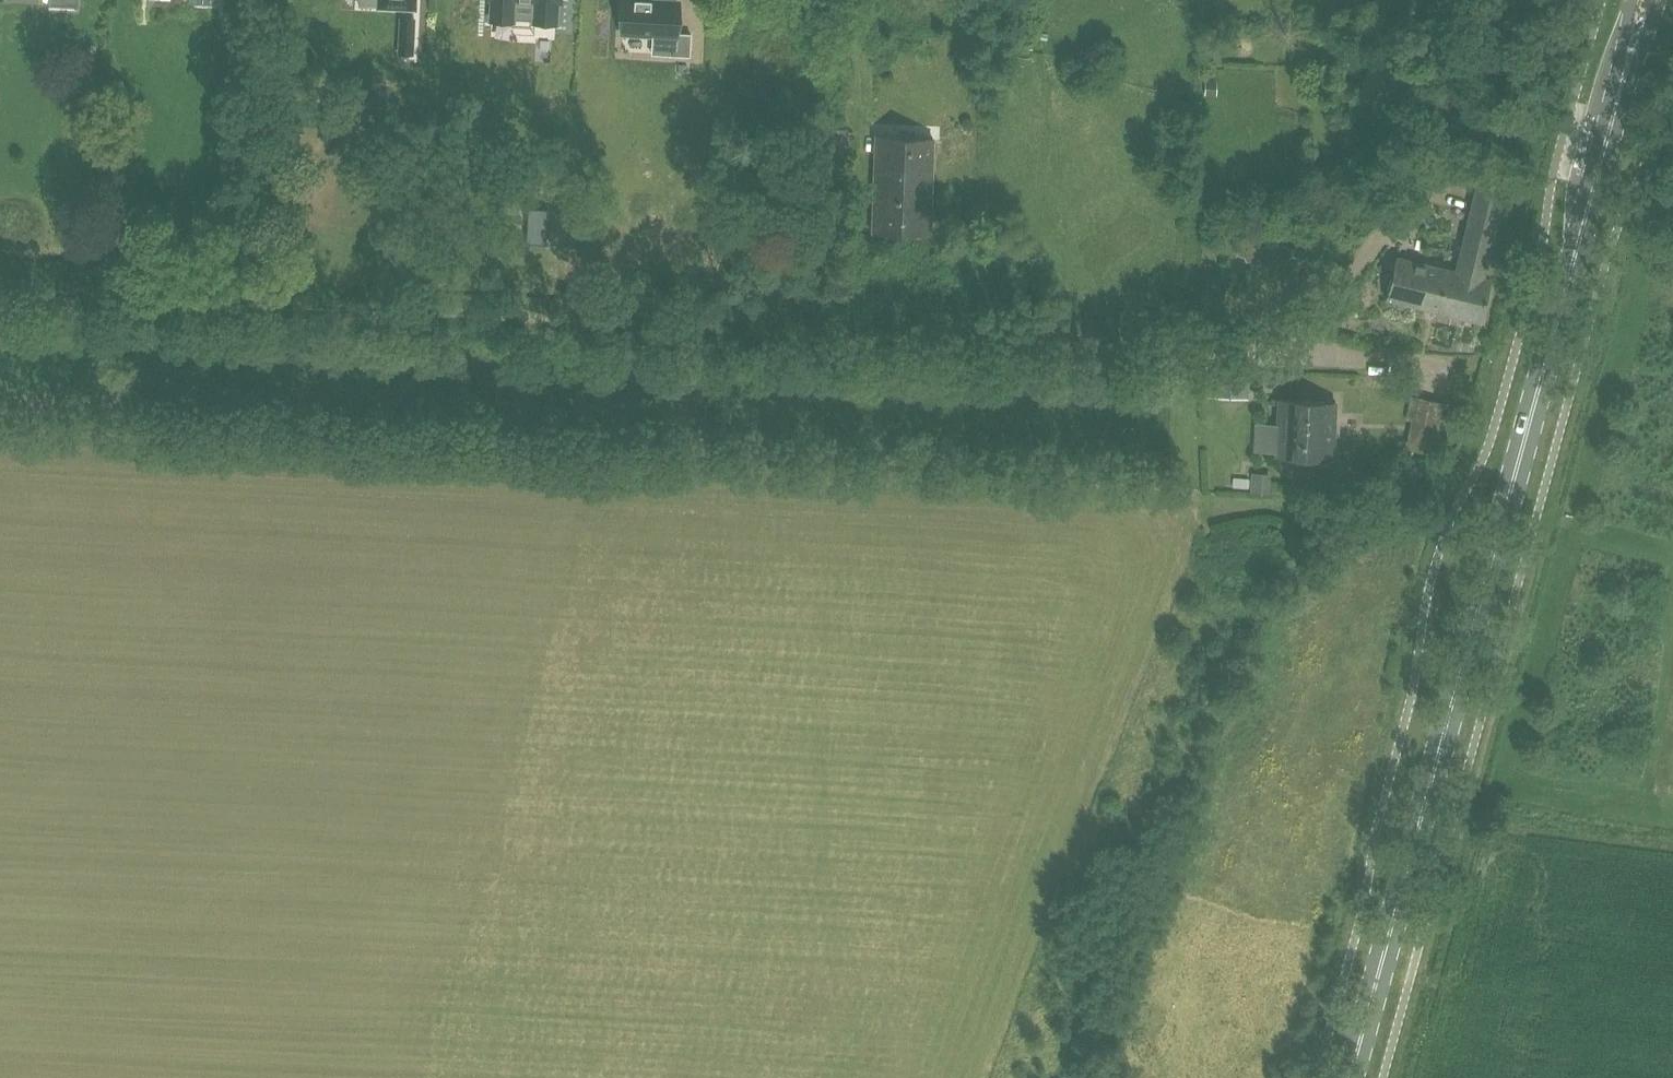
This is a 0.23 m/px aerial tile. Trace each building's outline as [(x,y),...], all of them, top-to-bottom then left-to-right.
[(379,6),(415,8),(415,0),(379,0),(379,6)] [(492,18),(513,19),(513,17),(514,0),(493,0),(492,18)] [(536,0),(535,18),(535,21),(556,22),(557,2),(560,2),(560,0),(527,0),(536,0)] [(623,24),(624,24),(624,33),(654,35),(653,54),(690,56),(691,34),(676,33),(678,2),(652,1),(652,0),(651,0),(651,1),(646,1),(646,0),(641,0),(637,0),(626,0),(625,9),(624,8),(624,10),(625,10),(625,16),(624,16),(623,17),(625,17),(625,23),(623,23),(623,24)] [(1218,81),(1206,80),(1205,96),(1218,97),(1218,81)] [(877,135),(873,233),(929,236),(933,138),(877,135)] [(1457,272),(1397,257),(1386,298),(1481,322),(1491,281),(1483,279),(1506,189),(1479,183),(1457,272)] [(1222,274),(1207,272),(1205,288),(1220,291),(1222,274)] [(1205,370),(1204,383),(1231,384),(1230,397),(1230,398),(1249,398),(1250,371),(1250,368),(1205,366),(1205,370)] [(1415,389),(1406,421),(1433,429),(1443,397),(1415,389)] [(1280,399),(1278,452),(1278,457),(1334,460),(1336,401),(1280,399)] [(1255,416),(1255,444),(1273,444),(1272,416),(1255,416)]
